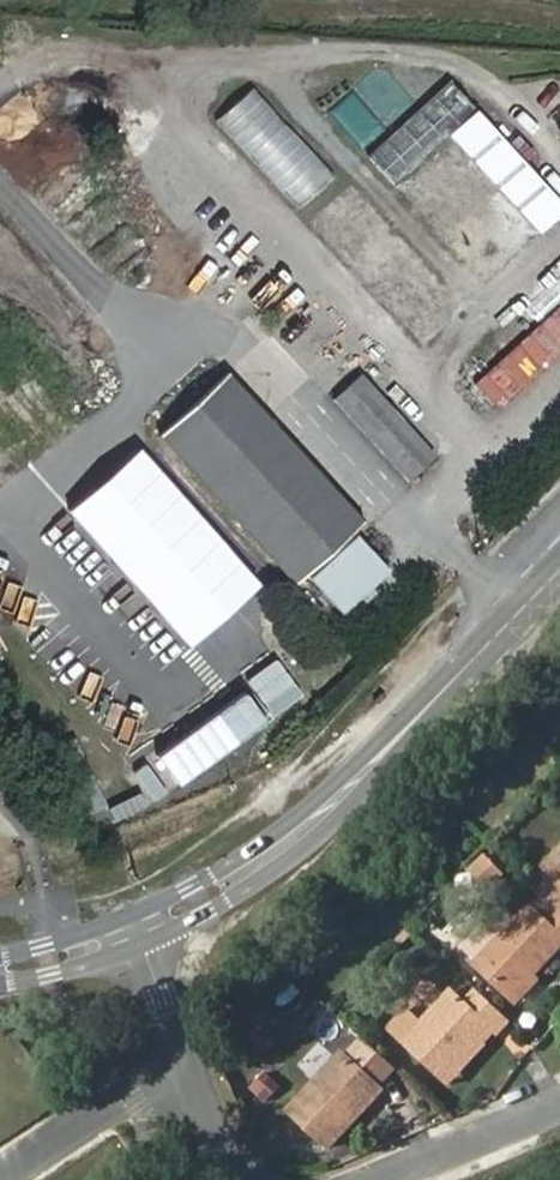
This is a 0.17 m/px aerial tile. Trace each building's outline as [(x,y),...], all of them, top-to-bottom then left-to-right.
[(360,88),(388,115),(406,97),(378,70),(360,88)] [(248,83),(211,117),(295,209),(332,175),(248,83)] [(371,159),(398,188),(452,138),(541,234),(559,216),(559,199),(453,84),(371,159)] [(307,220),(420,348),(463,311),(350,183),(307,220)] [(559,349),(559,303),(468,380),(491,407),(559,349)] [(372,519),(232,372),(164,434),(303,582),(372,519)] [(342,399),(417,479),(444,455),(369,374),(342,399)] [(258,586),(135,450),(65,513),(188,649),(258,586)] [(366,533),(318,579),(348,613),(397,567),(366,533)] [(554,909),(556,911),(559,914),(559,847),(544,865),(542,875),(550,882),(539,895),(554,909)] [(483,893),(503,876),(482,852),(462,868),(483,893)] [(547,921),(528,903),(499,934),(485,921),(463,945),(476,960),(511,993),(531,973),(559,943),(559,933),(547,921)] [(556,911),(547,921),(559,933),(559,914),(556,911)] [(536,979),(531,973),(511,993),(517,998),(536,979)] [(505,1020),(477,994),(464,1008),(450,994),(419,1027),(406,1016),(389,1034),(403,1045),(439,1079),(463,1052),(469,1059),(492,1034),(505,1020)] [(346,1028),(326,1009),(321,1013),(341,1032),(346,1028)] [(509,1023),(505,1020),(492,1034),(496,1037),(509,1023)] [(393,1071),(360,1040),(343,1059),(339,1055),(286,1110),(326,1149),(380,1093),(376,1090),(393,1071)] [(472,1061),(469,1059),(463,1052),(439,1079),(447,1086),(472,1061)] [(265,1071),(244,1084),(257,1103),(277,1090),(265,1071)]
